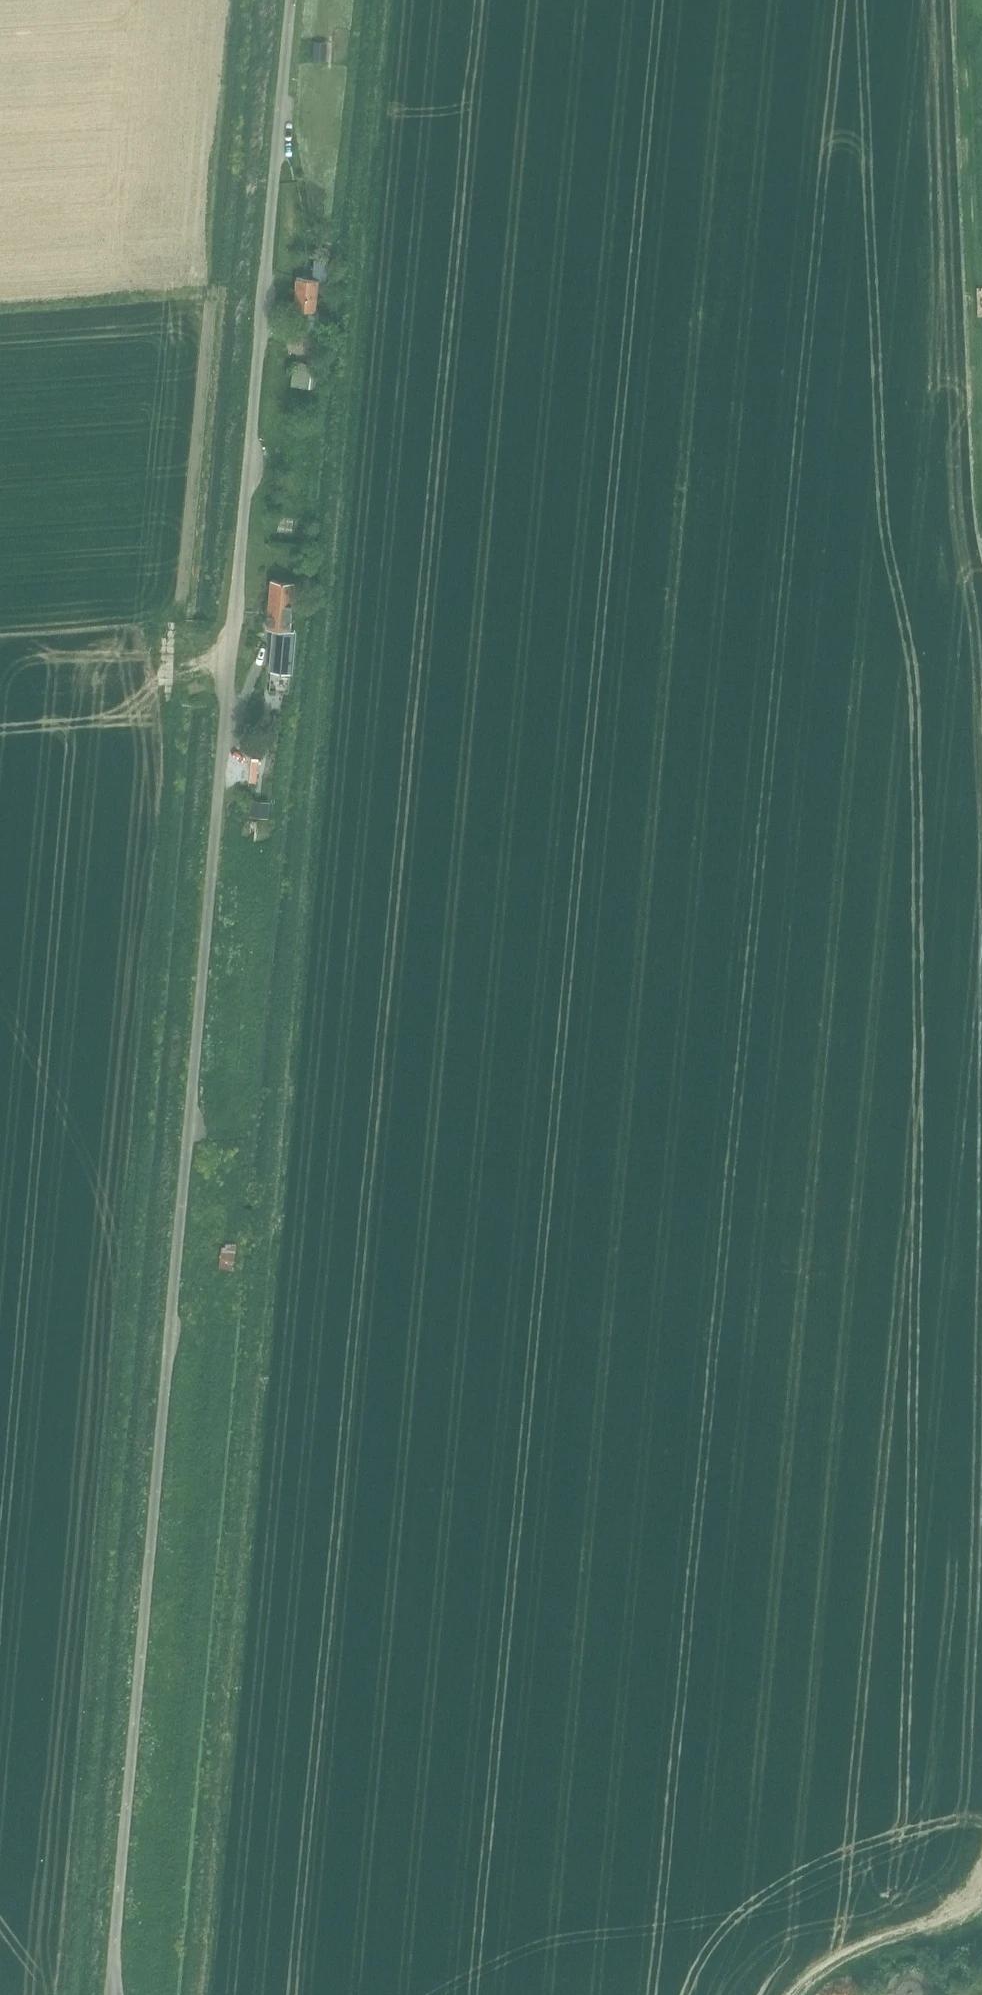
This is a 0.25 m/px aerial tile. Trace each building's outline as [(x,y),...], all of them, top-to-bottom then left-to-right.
[(313,41),(312,59),(326,60),(328,42),(313,41)] [(296,302),(295,308),(298,308),(296,329),(319,331),(321,311),(318,310),(321,278),(329,279),(331,259),(315,258),(313,277),(298,276),(296,302)] [(306,361),(303,386),(315,387),(318,362),(306,361)] [(271,675),(274,675),(294,677),(298,630),(292,629),(296,580),(273,578),(269,627),(276,627),(271,675)] [(252,799),(251,816),(269,817),(270,800),(252,799)]
